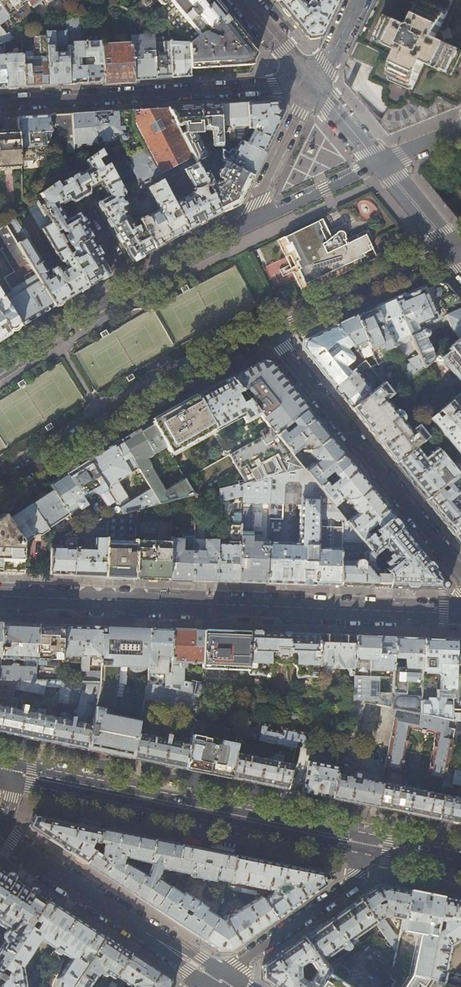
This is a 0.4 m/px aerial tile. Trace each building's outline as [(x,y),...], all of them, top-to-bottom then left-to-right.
[(7,16),(27,1),(26,0),(0,0),(0,6),(7,16)] [(27,1),(32,8),(41,2),(40,0),(26,0),(27,1)] [(130,10),(142,16),(144,14),(144,10),(157,0),(143,0),(130,10)] [(211,0),(170,0),(163,6),(156,12),(168,27),(188,36),(188,46),(190,67),(253,63),(257,55),(223,14),(211,0)] [(337,0),(312,0),(314,1),(313,3),(312,3),(311,2),(310,2),(308,3),(307,3),(307,4),(306,4),(306,5),(306,6),(305,6),(302,3),(305,1),(305,0),(280,0),(278,2),(307,38),(320,36),(337,0)] [(412,90),(424,63),(451,75),(460,53),(460,50),(435,38),(447,13),(422,2),(412,25),(409,26),(384,15),(372,39),(399,52),(387,79),(412,90)] [(9,18),(7,16),(0,6),(0,25),(9,18)] [(1,43),(3,42),(10,40),(9,40),(11,38),(7,32),(5,34),(0,27),(0,41),(1,43)] [(46,29),(46,36),(49,85),(59,85),(69,84),(67,40),(66,27),(46,29)] [(93,41),(84,42),(87,83),(98,82),(104,82),(102,45),(101,32),(92,32),(93,41)] [(130,36),(131,46),(133,80),(148,79),(156,79),(154,58),(149,59),(149,53),(154,52),(153,38),(153,34),(130,36)] [(36,57),(23,58),(24,87),(35,86),(49,85),(46,36),(35,36),(36,57)] [(169,37),(153,38),(154,52),(154,58),(156,79),(165,78),(171,78),(169,47),(169,37)] [(72,39),(67,40),(69,84),(77,84),(87,83),(84,42),(73,43),(72,39)] [(109,45),(102,45),(104,82),(114,81),(133,80),(131,46),(129,46),(128,45),(127,44),(120,44),(118,46),(118,47),(109,47),(109,45)] [(7,46),(4,46),(6,88),(14,88),(24,87),(23,58),(22,52),(13,53),(13,50),(8,51),(7,46)] [(188,46),(169,47),(171,78),(183,77),(190,77),(190,67),(188,46)] [(248,129),(247,132),(249,133),(250,129),(251,129),(252,131),(245,145),(263,154),(284,112),(277,101),(264,102),(246,103),(248,129)] [(228,104),(219,105),(221,132),(229,132),(229,130),(234,129),(234,132),(229,133),(229,141),(231,141),(236,140),(240,142),(241,143),(247,132),(248,129),(246,103),(228,104)] [(222,153),(221,141),(221,132),(219,105),(194,106),(167,108),(195,162),(213,154),(222,153)] [(151,109),(131,110),(132,126),(144,148),(187,230),(199,224),(221,213),(195,162),(167,108),(151,109)] [(111,111),(93,113),(95,141),(96,142),(115,141),(114,138),(119,138),(118,141),(128,157),(144,148),(132,126),(131,110),(111,111)] [(76,114),(64,114),(66,142),(66,153),(75,152),(75,149),(83,149),(83,146),(97,145),(96,142),(95,141),(93,113),(76,114)] [(18,117),(18,130),(20,159),(35,158),(35,155),(45,155),(45,146),(45,142),(46,142),(45,137),(49,136),(49,132),(51,132),(51,125),(57,125),(58,142),(66,142),(64,114),(40,116),(18,117)] [(20,166),(20,159),(18,130),(5,131),(0,132),(0,168),(20,166)] [(231,141),(229,141),(221,141),(222,153),(222,162),(252,177),(252,176),(253,177),(254,176),(253,176),(255,172),(256,171),(255,171),(257,168),(261,161),(262,159),(261,159),(263,156),(264,155),(263,154),(245,145),(241,143),(240,142),(236,151),(235,149),(234,147),(232,147),(231,141)] [(313,156),(317,146),(307,141),(303,152),(313,156)] [(144,148),(128,157),(130,161),(129,161),(128,161),(127,161),(126,161),(126,162),(125,163),(125,164),(126,165),(127,166),(128,166),(129,166),(130,165),(139,184),(138,185),(137,185),(137,186),(138,187),(138,188),(139,189),(140,189),(141,189),(142,188),(142,187),(143,186),(143,185),(142,185),(145,183),(148,189),(147,189),(157,207),(157,211),(147,217),(146,216),(145,216),(140,219),(139,219),(139,220),(139,221),(154,248),(170,239),(187,230),(144,148)] [(71,180),(81,198),(88,194),(88,193),(89,192),(89,191),(89,190),(89,189),(89,188),(99,181),(103,188),(117,181),(108,165),(102,168),(97,160),(104,157),(100,151),(85,161),(90,169),(80,175),(77,173),(72,176),(72,177),(71,178),(71,179),(71,180)] [(239,204),(252,177),(222,162),(222,153),(213,154),(195,162),(221,213),(230,209),(239,204)] [(51,159),(52,174),(67,173),(67,158),(51,159)] [(81,198),(71,180),(69,179),(68,179),(67,179),(62,182),(62,185),(56,189),(53,185),(40,194),(44,201),(43,204),(40,206),(56,232),(60,230),(62,232),(63,233),(64,233),(65,232),(67,235),(71,241),(69,243),(71,247),(71,248),(74,253),(69,255),(87,286),(109,273),(93,244),(76,215),(65,221),(62,215),(57,207),(68,200),(69,200),(69,201),(70,201),(71,201),(72,201),(73,202),(77,200),(81,198)] [(124,193),(117,181),(103,188),(108,196),(98,202),(112,227),(128,218),(125,213),(128,211),(124,204),(123,203),(122,203),(121,203),(119,199),(121,197),(122,197),(123,196),(123,195),(123,194),(124,193)] [(135,214),(135,215),(138,213),(136,208),(135,208),(132,203),(130,198),(127,200),(135,214)] [(69,255),(56,232),(40,206),(37,201),(28,208),(60,261),(60,262),(61,262),(61,263),(62,263),(63,263),(66,267),(60,270),(58,268),(58,267),(57,266),(56,266),(55,266),(51,269),(50,270),(50,271),(50,272),(52,275),(48,277),(46,274),(47,272),(46,270),(27,238),(29,236),(23,225),(20,227),(15,218),(5,224),(54,306),(70,296),(87,286),(69,255)] [(130,222),(128,218),(112,227),(131,261),(145,253),(154,248),(139,221),(137,219),(130,222)] [(277,241),(300,287),(322,276),(325,282),(369,261),(365,253),(373,249),(366,234),(336,249),(335,246),(344,242),(341,236),(328,242),(325,234),(328,233),(321,219),(277,241)] [(14,271),(3,278),(12,293),(3,298),(21,326),(30,320),(54,306),(5,224),(0,228),(0,248),(14,271)] [(393,299),(424,367),(447,348),(460,336),(460,324),(458,327),(455,323),(431,344),(426,344),(423,337),(427,336),(427,334),(426,331),(424,330),(423,330),(421,326),(460,309),(460,302),(454,293),(447,284),(434,281),(407,293),(393,299)] [(21,326),(3,298),(0,293),(0,339),(21,326)] [(384,303),(375,307),(397,357),(407,381),(424,367),(393,299),(384,303)] [(361,313),(355,316),(369,349),(376,364),(369,367),(383,383),(384,384),(389,382),(383,370),(382,370),(381,370),(381,369),(380,368),(380,367),(380,366),(381,365),(395,359),(395,358),(397,357),(375,307),(370,309),(361,313)] [(345,321),(335,325),(359,354),(369,349),(355,316),(345,321)] [(365,361),(359,354),(335,325),(320,332),(304,340),(302,348),(318,368),(333,386),(354,370),(365,361)] [(447,348),(460,364),(460,336),(447,348)] [(248,368),(230,378),(276,435),(282,430),(291,423),(307,409),(269,363),(262,361),(248,368)] [(366,384),(354,370),(333,386),(342,397),(352,409),(372,392),(371,390),(372,389),(372,387),(368,383),(367,383),(366,384)] [(215,386),(197,396),(215,427),(229,454),(245,482),(269,476),(303,468),(276,435),(230,378),(215,386)] [(392,395),(384,384),(383,383),(372,392),(352,409),(374,436),(395,463),(415,446),(426,437),(417,425),(410,430),(404,423),(402,424),(401,423),(402,422),(402,421),(403,419),(403,418),(403,416),(401,413),(400,412),(398,410),(396,410),(394,410),(392,411),(391,411),(390,410),(392,408),(386,402),(385,403),(384,401),(392,395)] [(164,414),(151,422),(169,453),(215,427),(197,396),(184,403),(164,414)] [(452,401),(450,402),(429,419),(460,457),(460,412),(452,401)] [(322,479),(332,471),(335,475),(350,462),(330,437),(307,409),(291,423),(295,427),(286,434),(282,430),(276,435),(303,468),(319,488),(325,483),(322,479)] [(136,431),(121,440),(138,468),(147,483),(160,504),(171,501),(194,495),(185,479),(169,453),(151,422),(136,431)] [(106,449),(89,459),(108,489),(119,507),(129,500),(117,481),(138,468),(121,440),(106,449)] [(424,457),(415,446),(395,463),(410,481),(425,500),(456,474),(451,467),(435,448),(424,457)] [(229,454),(185,479),(194,495),(195,495),(219,489),(242,483),(245,482),(229,454)] [(77,467),(67,473),(82,497),(93,490),(95,492),(99,494),(108,489),(89,459),(77,467)] [(335,475),(338,479),(329,487),(325,483),(319,488),(341,516),(362,541),(368,536),(365,532),(375,524),(378,528),(394,516),(374,491),(350,462),(335,475)] [(316,585),(317,544),(309,543),(310,539),(317,539),(319,488),(303,468),(269,476),(268,503),(268,519),(282,520),(283,504),(283,485),(287,481),(297,482),(300,485),(300,504),(299,543),(267,542),(266,583),(290,584),(316,585)] [(50,484),(53,490),(66,509),(75,503),(78,507),(81,509),(87,505),(82,497),(67,473),(58,479),(50,484)] [(456,474),(425,500),(441,519),(454,535),(460,530),(460,489),(459,487),(460,485),(460,480),(456,474)] [(268,503),(269,476),(245,482),(242,483),(241,502),(268,503)] [(283,485),(283,504),(300,504),(300,485),(297,482),(287,481),(283,485)] [(141,493),(129,500),(119,507),(123,513),(137,510),(160,504),(147,483),(139,488),(141,493)] [(241,502),(242,483),(219,489),(218,523),(229,523),(227,525),(227,539),(229,541),(231,541),(231,545),(217,545),(216,581),(228,581),(239,582),(240,528),(241,502)] [(341,516),(319,488),(317,539),(317,540),(317,544),(316,585),(329,585),(339,585),(341,516)] [(43,497),(32,504),(48,529),(69,514),(66,509),(53,490),(43,497)] [(171,501),(160,504),(137,510),(137,525),(158,526),(158,540),(136,539),(135,578),(152,578),(169,579),(170,537),(171,501)] [(20,512),(9,520),(23,542),(23,547),(27,544),(26,542),(33,536),(41,535),(48,530),(48,529),(32,504),(20,512)] [(137,510),(123,513),(107,517),(105,577),(119,578),(134,578),(135,578),(136,539),(137,525),(137,510)] [(0,517),(0,572),(4,572),(22,574),(22,569),(23,547),(23,542),(9,520),(5,514),(0,517)] [(373,555),(362,541),(341,516),(339,585),(363,586),(389,587),(389,574),(384,569),(373,555)] [(394,516),(378,528),(375,531),(378,535),(374,538),(371,534),(368,536),(362,541),(373,555),(384,547),(389,553),(386,555),(389,559),(384,562),(388,566),(384,569),(389,574),(389,587),(406,588),(431,589),(444,589),(448,583),(420,548),(394,516)] [(76,548),(76,549),(75,576),(93,576),(105,577),(107,517),(96,520),(95,520),(94,539),(95,539),(94,548),(76,548)] [(77,525),(76,538),(76,545),(79,545),(80,538),(81,538),(81,541),(92,538),(93,521),(77,525)] [(252,528),(240,528),(239,582),(252,582),(266,583),(267,542),(252,541),(252,528)] [(183,538),(170,537),(169,579),(180,579),(192,580),(194,538),(194,535),(183,534),(183,538)] [(76,545),(76,538),(68,538),(67,546),(76,546),(76,545)] [(217,539),(194,538),(192,580),(202,580),(216,581),(217,545),(217,539)] [(75,576),(76,549),(63,549),(62,546),(53,546),(51,548),(50,575),(63,575),(75,576)] [(36,655),(37,624),(20,623),(2,623),(1,654),(1,678),(35,680),(36,655)] [(50,626),(37,624),(36,655),(54,655),(54,658),(61,658),(63,625),(50,626)] [(72,625),(63,625),(61,658),(61,663),(67,663),(67,662),(80,662),(81,656),(82,626),(72,625)] [(91,626),(82,626),(81,656),(100,657),(101,633),(101,626),(91,626)] [(148,666),(150,628),(127,627),(107,627),(107,634),(101,633),(100,657),(99,682),(96,701),(114,704),(118,675),(118,662),(128,661),(128,665),(148,666)] [(160,629),(150,628),(148,666),(148,672),(166,673),(165,687),(170,688),(172,629),(160,629)] [(188,630),(172,629),(170,688),(199,694),(201,685),(201,682),(191,680),(191,682),(183,681),(184,668),(185,667),(185,666),(185,664),(185,663),(202,663),(203,630),(188,630)] [(227,631),(203,630),(202,663),(201,668),(248,670),(249,632),(227,631)] [(269,633),(249,632),(248,670),(248,672),(269,677),(269,668),(274,664),(276,664),(281,666),(287,666),(293,664),(294,664),(298,670),(298,678),(317,674),(317,665),(318,634),(298,634),(269,633)] [(331,667),(354,668),(355,636),(337,635),(318,634),(317,665),(324,666),(324,671),(325,672),(329,672),(330,671),(330,669),(331,669),(331,667)] [(377,637),(355,636),(354,668),(353,692),(351,700),(365,703),(382,706),(391,708),(392,677),(370,677),(370,671),(393,672),(394,637),(377,637)] [(394,637),(393,672),(392,677),(391,708),(395,708),(411,712),(421,714),(421,699),(423,671),(424,638),(409,638),(394,637)] [(441,639),(424,638),(423,671),(437,671),(437,672),(435,674),(437,677),(440,675),(441,675),(441,690),(453,690),(455,640),(441,639)] [(455,640),(453,690),(453,700),(452,720),(457,721),(460,722),(460,706),(458,706),(458,701),(460,701),(460,640),(455,640)] [(0,678),(0,731),(4,732),(37,739),(49,741),(54,716),(45,715),(46,710),(38,708),(37,713),(26,711),(27,705),(23,704),(21,710),(15,709),(17,699),(13,698),(14,689),(44,695),(45,687),(60,688),(61,680),(35,680),(1,678),(0,678)] [(99,682),(61,680),(60,688),(57,701),(78,705),(76,717),(69,715),(69,714),(63,713),(61,718),(54,716),(49,741),(68,745),(86,749),(96,701),(99,682)] [(165,687),(148,684),(145,698),(196,709),(199,694),(170,688),(165,687)] [(453,700),(421,699),(421,714),(441,718),(452,720),(453,700)] [(358,741),(365,703),(351,700),(342,745),(354,748),(355,741),(358,741)] [(133,758),(138,733),(140,722),(140,721),(122,718),(121,721),(111,718),(114,704),(96,701),(86,749),(107,753),(133,758)] [(395,708),(391,708),(382,706),(375,744),(377,745),(376,749),(388,751),(395,708)] [(194,719),(193,725),(184,768),(206,773),(229,777),(234,752),(238,736),(239,731),(203,724),(204,721),(194,719)] [(241,720),(239,731),(238,736),(296,747),(297,741),(307,743),(309,733),(282,728),(281,732),(269,730),(269,725),(261,724),(260,728),(250,726),(251,722),(241,720)] [(147,735),(138,733),(133,758),(157,763),(184,768),(193,725),(185,723),(183,727),(182,727),(179,741),(169,739),(170,734),(163,733),(162,738),(154,736),(155,731),(149,730),(147,735)] [(276,760),(234,752),(229,777),(258,783),(287,789),(292,764),(283,762),(284,757),(277,755),(276,760)] [(332,798),(337,773),(338,766),(309,760),(302,792),(315,795),(332,798)] [(448,768),(444,786),(451,787),(452,784),(460,785),(460,771),(448,768)] [(354,777),(337,773),(332,798),(372,806),(377,807),(382,782),(373,780),(375,775),(355,771),(354,777)] [(442,794),(382,782),(377,807),(382,808),(437,819),(442,794)] [(442,794),(437,819),(460,824),(460,798),(442,794)] [(95,841),(99,841),(102,828),(79,824),(34,815),(29,826),(49,840),(72,854),(86,863),(95,849),(91,846),(95,841)] [(132,834),(102,828),(99,841),(104,842),(102,853),(95,849),(86,863),(108,878),(133,894),(144,872),(124,861),(126,856),(148,862),(155,839),(132,834)] [(171,842),(155,839),(148,862),(151,863),(147,874),(144,872),(133,894),(144,901),(155,909),(170,885),(158,878),(161,870),(168,872),(169,869),(176,871),(181,844),(171,842)] [(208,849),(181,844),(176,871),(175,874),(181,875),(183,874),(183,872),(190,874),(190,876),(215,881),(216,879),(230,882),(235,855),(208,849)] [(235,855),(230,882),(273,890),(272,892),(263,899),(276,919),(297,904),(325,885),(323,872),(279,863),(235,855)] [(35,917),(48,898),(36,890),(11,874),(0,867),(0,926),(6,930),(4,931),(3,932),(3,933),(2,935),(2,937),(3,940),(3,941),(0,945),(0,971),(30,925),(33,921),(28,918),(31,914),(35,917)] [(170,885),(155,909),(179,924),(204,940),(219,917),(206,909),(208,907),(199,902),(199,901),(192,897),(185,892),(184,894),(170,885)] [(389,916),(402,919),(408,889),(397,887),(386,885),(373,887),(368,891),(331,917),(303,937),(327,971),(330,968),(324,960),(372,926),(378,935),(376,936),(394,961),(399,935),(395,934),(384,920),(382,919),(384,917),(389,916)] [(427,893),(408,889),(402,919),(400,930),(399,935),(394,961),(392,971),(426,977),(435,932),(438,919),(442,896),(427,893)] [(251,936),(276,919),(263,899),(260,896),(223,920),(219,917),(204,940),(216,948),(219,950),(232,950),(251,936)] [(442,896),(438,919),(443,921),(441,928),(435,932),(426,977),(433,979),(443,982),(450,947),(459,940),(460,939),(460,900),(456,899),(442,896)] [(0,971),(0,986),(26,986),(23,966),(41,939),(56,948),(55,951),(59,954),(61,951),(71,958),(57,979),(58,980),(57,985),(57,986),(72,986),(105,936),(76,917),(48,898),(35,917),(34,919),(39,923),(36,929),(30,925),(0,971)] [(117,944),(105,936),(72,986),(78,986),(88,986),(96,975),(98,972),(104,975),(105,975),(107,974),(114,978),(115,976),(130,952),(117,944)] [(327,971),(303,937),(283,951),(262,966),(262,978),(275,986),(317,986),(327,971)] [(130,952),(115,976),(130,985),(132,985),(132,986),(172,986),(172,980),(152,966),(130,952)] [(317,986),(357,986),(339,975),(337,978),(327,971),(317,986)] [(433,979),(426,977),(392,971),(390,979),(395,982),(391,986),(428,986),(433,979)] [(446,983),(460,986),(460,984),(460,980),(460,979),(460,978),(450,976),(450,977),(449,978),(448,978),(448,977),(446,983)] [(433,979),(428,986),(460,986),(446,983),(443,982),(433,979)]
